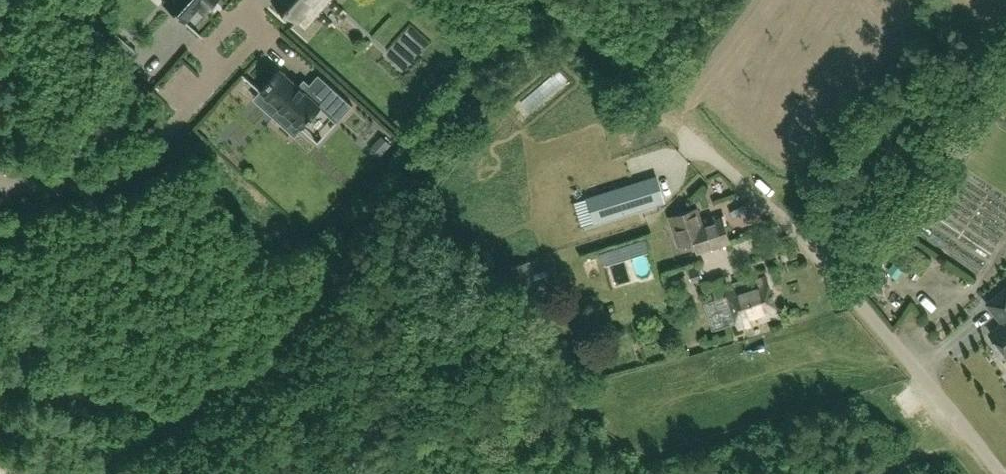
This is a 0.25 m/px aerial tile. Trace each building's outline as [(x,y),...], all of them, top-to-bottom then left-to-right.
[(162,2),(184,20),(197,5),(203,11),(213,0),(164,0),(162,2)] [(324,0),(278,0),(295,17),(306,6),(312,12),(324,0)] [(116,34),(105,45),(126,64),(137,52),(116,34)] [(337,122),(353,105),(319,74),(304,90),(280,69),(261,91),(264,93),(257,101),(272,114),(278,107),(302,128),(321,108),(337,122)] [(382,136),(371,147),(380,155),(391,144),(382,136)] [(586,198),(574,202),(581,226),(594,222),(594,223),(653,205),(645,179),(586,197),(586,198)] [(730,241),(722,216),(702,222),(697,207),(669,216),(678,244),(694,239),(698,252),(730,241)] [(642,213),(645,224),(664,219),(662,208),(642,213)] [(897,260),(866,289),(878,302),(909,273),(897,260)] [(539,291),(530,261),(511,267),(521,297),(539,291)] [(700,267),(689,270),(692,280),(703,277),(700,267)] [(778,316),(766,278),(725,290),(738,329),(778,316)] [(988,303),(1003,322),(990,333),(999,343),(998,347),(1003,354),(1005,354),(1005,288),(988,303)]
